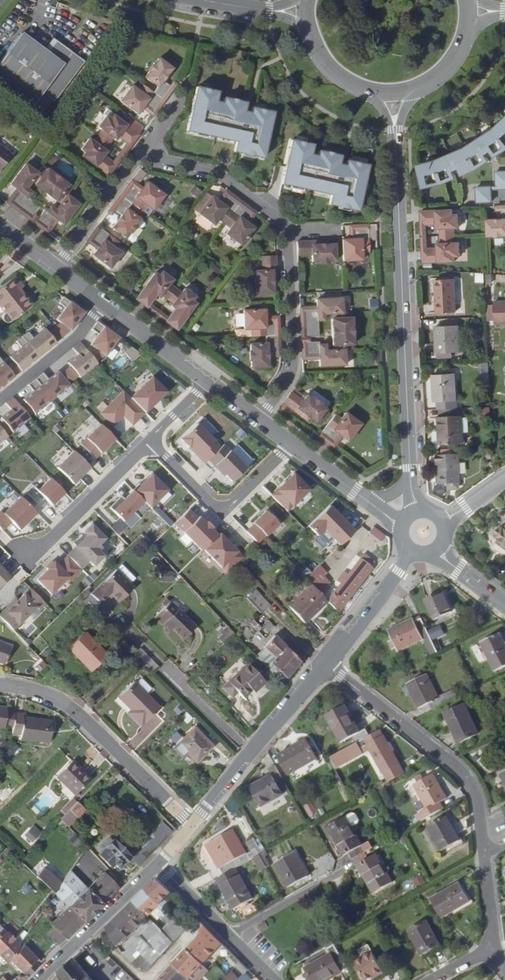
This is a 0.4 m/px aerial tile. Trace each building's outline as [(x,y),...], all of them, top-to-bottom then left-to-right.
[(50,41),(28,24),(0,60),(0,76),(34,102),(44,91),(55,100),(89,55),(62,33),(54,44),(50,41)] [(59,30),(50,41),(54,44),(62,33),(59,30)] [(158,56),(145,75),(158,85),(153,91),(164,99),(173,87),(169,84),(162,79),(172,66),(158,56)] [(178,80),(174,77),(169,84),(173,87),(178,80)] [(156,110),(164,99),(153,91),(143,83),(138,89),(132,84),(120,99),(138,112),(142,106),(145,102),(156,110)] [(196,85),(186,129),(236,140),(233,150),(262,156),(272,111),(253,106),(251,106),(250,111),(243,110),(244,104),(222,99),(222,101),(215,100),(217,90),(196,85)] [(223,96),(222,99),(244,104),(245,101),(223,96)] [(142,106),(153,114),(156,110),(145,102),(142,106)] [(78,121),(83,112),(77,108),(71,118),(78,121)] [(98,134),(108,142),(113,136),(115,138),(118,134),(121,131),(124,133),(122,137),(127,141),(131,143),(139,133),(113,113),(110,117),(106,114),(98,125),(102,128),(98,134)] [(493,128),(504,144),(504,119),(503,121),(502,120),(493,128)] [(480,139),(488,151),(490,149),(495,156),(504,149),(504,144),(493,128),(483,136),(484,137),(480,139)] [(108,142),(98,134),(93,140),(89,137),(81,147),(85,151),(82,154),(108,174),(116,163),(113,160),(107,156),(105,159),(101,157),(104,153),(106,150),(104,148),(108,142)] [(312,143),(291,139),(285,166),(281,183),(330,193),(328,203),(357,210),(367,164),(346,159),(345,165),(338,163),(339,158),(317,153),(317,155),(310,153),(312,143)] [(476,141),(466,147),(476,167),(489,159),(485,153),(488,151),(480,139),(477,142),(476,141)] [(123,153),(131,143),(127,141),(120,151),(123,153)] [(0,143),(0,168),(12,152),(0,143)] [(455,153),(450,155),(456,169),(459,167),(462,173),(476,167),(466,147),(454,152),(455,153)] [(318,150),(317,153),(339,158),(340,154),(318,150)] [(120,151),(113,160),(116,163),(123,153),(120,151)] [(446,155),(434,158),(442,182),(456,176),(453,170),(456,169),(450,155),(446,156),(446,155)] [(423,163),(419,164),(422,179),(425,178),(427,185),(442,182),(434,158),(423,162),(423,163)] [(22,207),(30,196),(28,195),(31,190),(26,186),(31,180),(38,171),(37,171),(26,162),(10,182),(16,187),(20,189),(11,200),(22,207)] [(31,180),(35,183),(47,167),(43,163),(37,171),(38,171),(31,180)] [(68,183),(47,167),(35,183),(56,199),(68,183)] [(494,169),(495,184),(495,188),(504,188),(504,168),(494,169)] [(143,186),(132,178),(129,182),(140,190),(143,186)] [(140,190),(129,182),(120,193),(131,201),(142,209),(147,203),(153,208),(164,193),(147,180),(143,186),(140,190)] [(73,186),(68,183),(56,199),(60,202),(67,193),(73,186)] [(476,202),(493,201),(492,189),(492,184),(475,184),(476,202)] [(192,186),(188,193),(196,198),(200,190),(192,186)] [(20,189),(16,187),(7,200),(10,202),(11,200),(20,189)] [(229,191),(226,189),(218,199),(221,202),(229,191)] [(225,221),(241,200),(229,191),(221,202),(218,199),(212,195),(199,212),(214,223),(219,217),(225,221)] [(67,193),(60,202),(56,208),(51,204),(47,209),(45,207),(41,212),(36,218),(34,221),(45,228),(47,226),(55,216),(58,218),(64,222),(79,202),(67,193)] [(131,201),(120,193),(111,205),(115,208),(122,213),(113,226),(126,236),(140,217),(127,207),(131,201)] [(30,196),(22,207),(20,210),(30,217),(32,215),(37,209),(40,204),(30,196)] [(20,210),(22,207),(11,200),(10,202),(20,210)] [(252,208),(241,200),(225,221),(230,225),(226,232),(241,243),(253,226),(247,221),(244,219),(252,208)] [(504,234),(504,204),(502,205),(502,209),(503,218),(487,219),(488,235),(504,234)] [(115,208),(111,205),(107,212),(110,215),(115,208)] [(255,211),(252,208),(244,219),(247,221),(255,211)] [(440,234),(453,234),(453,226),(458,225),(457,212),(452,212),(452,208),(420,209),(420,223),(424,223),(431,222),(431,218),(436,218),(436,222),(436,227),(439,227),(440,234)] [(41,212),(37,209),(32,215),(30,217),(34,221),(36,218),(41,212)] [(58,218),(55,216),(45,228),(48,231),(58,218)] [(362,250),(369,250),(368,223),(353,224),(354,237),(350,237),(342,238),(343,259),(362,258),(362,250)] [(119,240),(98,224),(89,235),(100,243),(97,247),(93,253),(108,264),(119,249),(114,246),(119,240)] [(453,234),(440,234),(440,242),(437,242),(437,246),(438,251),(433,251),(433,246),(426,247),(422,247),(422,261),(454,259),(454,254),(459,254),(459,241),(453,241),(453,234)] [(100,243),(89,235),(86,239),(97,247),(100,243)] [(312,243),(312,239),(296,240),(297,253),(312,253),(312,260),(336,259),(335,242),(328,242),(312,243)] [(276,268),(275,253),(262,254),(262,269),(255,269),(256,292),(273,291),(272,284),(272,269),(276,268)] [(167,296),(175,286),(169,281),(172,277),(162,269),(158,273),(155,270),(135,296),(146,304),(149,301),(153,295),(150,293),(152,289),(156,292),(160,294),(161,292),(167,296)] [(437,273),(438,304),(457,304),(457,272),(437,273)] [(14,273),(9,277),(18,288),(22,284),(14,273)] [(9,277),(0,284),(0,323),(1,324),(2,324),(4,323),(29,303),(18,288),(9,277)] [(175,286),(167,296),(173,301),(171,303),(175,306),(179,309),(176,313),(172,310),(168,315),(166,319),(176,327),(196,301),(192,298),(195,294),(185,286),(181,290),(175,286)] [(62,295),(57,300),(65,306),(56,317),(60,319),(71,328),(83,311),(62,295)] [(492,296),(493,312),(493,315),(504,315),(504,295),(492,296)] [(304,322),(318,321),(318,319),(324,318),(324,312),(331,312),(343,311),(342,296),(317,297),(317,305),(317,309),(304,309),(300,309),(300,322),(304,322)] [(158,308),(149,301),(146,304),(156,312),(158,308)] [(168,315),(158,308),(156,312),(166,319),(168,315)] [(265,334),(279,333),(278,319),(265,320),(265,315),(264,308),(245,308),(246,327),(252,327),(252,334),(265,334)] [(332,317),(333,343),(353,342),(352,316),(332,317)] [(60,319),(54,324),(62,335),(71,328),(60,319)] [(441,350),(457,350),(459,350),(458,319),(438,319),(439,350),(441,350)] [(96,320),(91,328),(98,333),(90,343),(93,346),(104,353),(105,354),(118,336),(96,320)] [(318,321),(304,322),(300,322),(301,335),(305,335),(313,334),(319,334),(318,321)] [(62,335),(54,324),(47,330),(55,340),(62,335)] [(28,329),(22,333),(38,354),(55,340),(47,330),(44,326),(32,335),(28,329)] [(38,354),(22,333),(16,338),(20,344),(9,354),(12,358),(20,368),(38,354)] [(280,348),(279,333),(265,334),(266,341),(249,341),(251,365),(267,364),(266,348),(275,348),(280,348)] [(345,348),(333,348),(326,349),(325,342),(319,343),(319,339),(313,340),(305,340),(301,341),(302,354),(306,353),(319,353),(320,357),(320,364),(345,363),(345,348)] [(80,340),(72,345),(78,352),(67,360),(70,363),(78,373),(79,375),(96,361),(95,359),(88,350),(80,340)] [(93,346),(88,350),(95,359),(104,353),(93,346)] [(129,346),(123,353),(132,361),(138,354),(129,346)] [(14,373),(6,363),(0,356),(0,384),(14,373)] [(12,358),(6,363),(14,373),(20,368),(12,358)] [(70,363),(65,367),(73,377),(78,373),(70,363)] [(65,367),(60,372),(68,381),(73,377),(65,367)] [(34,376),(51,397),(69,383),(68,381),(60,372),(57,368),(47,377),(42,370),(34,376)] [(457,370),(433,371),(433,396),(438,395),(439,402),(458,402),(457,370)] [(152,374),(131,395),(145,410),(167,389),(152,374)] [(51,397),(34,376),(27,382),(32,388),(22,396),(25,400),(32,410),(34,411),(51,397)] [(132,422),(145,410),(131,395),(124,387),(101,410),(113,423),(123,413),(132,422)] [(292,389),(284,400),(287,402),(295,409),(298,406),(310,414),(316,419),(326,406),(307,392),(303,398),(292,389)] [(4,400),(10,406),(0,414),(0,415),(2,418),(10,428),(11,429),(28,415),(27,414),(19,404),(12,394),(4,400)] [(25,400),(19,404),(27,414),(32,410),(25,400)] [(439,402),(439,411),(460,411),(460,402),(458,402),(439,402)] [(310,414),(298,406),(295,409),(307,418),(310,414)] [(341,416),(335,412),(319,433),(331,442),(339,432),(342,434),(348,438),(361,421),(346,410),(341,416)] [(439,411),(439,437),(461,436),(460,411),(439,411)] [(0,419),(0,426),(5,432),(10,428),(2,418),(0,419)] [(100,421),(80,441),(94,456),(115,436),(100,421)] [(208,457),(220,445),(197,421),(181,437),(189,445),(190,443),(200,453),(199,453),(205,460),(208,457)] [(342,434),(339,432),(331,442),(334,444),(342,434)] [(220,445),(208,457),(221,471),(222,469),(225,472),(232,480),(246,466),(223,442),(220,445)] [(189,445),(204,461),(205,460),(199,453),(200,453),(190,443),(189,445)] [(459,446),(438,447),(439,475),(449,475),(460,475),(459,446)] [(56,464),(72,481),(89,464),(73,448),(56,464)] [(133,488),(150,505),(167,487),(152,471),(145,477),(140,482),(139,481),(132,487),(133,488)] [(293,472),(271,493),(286,510),(309,488),(293,472)] [(49,475),(36,487),(31,482),(23,490),(35,503),(42,496),(43,498),(45,496),(50,502),(63,489),(49,475)] [(118,495),(108,504),(122,519),(132,509),(139,516),(150,506),(150,505),(133,488),(123,497),(122,499),(118,495)] [(35,509),(19,493),(2,510),(0,508),(0,526),(1,527),(10,518),(17,526),(35,509)] [(55,501),(62,507),(69,500),(62,493),(55,501)] [(326,507),(335,516),(337,513),(329,504),(326,507)] [(174,521),(202,547),(204,546),(217,533),(210,526),(205,520),(198,514),(197,516),(188,507),(174,521)] [(326,507),(307,525),(316,534),(318,533),(327,543),(333,537),(339,544),(353,530),(337,513),(335,516),(326,507)] [(156,512),(164,520),(167,516),(160,509),(156,512)] [(245,529),(256,541),(277,521),(265,509),(245,529)] [(66,552),(80,566),(88,558),(92,562),(102,553),(98,548),(101,545),(98,541),(104,535),(90,521),(82,529),(83,530),(85,532),(75,542),(66,552)] [(386,534),(374,525),(370,530),(382,539),(386,534)] [(504,529),(501,529),(496,536),(496,538),(501,542),(500,543),(499,545),(504,549),(504,529)] [(72,540),(75,542),(85,532),(83,530),(72,540)] [(217,533),(204,546),(227,570),(242,555),(229,542),(229,543),(224,539),(225,538),(219,531),(217,533)] [(146,550),(136,550),(135,560),(146,560),(146,550)] [(80,566),(66,552),(56,562),(52,558),(44,565),(45,566),(34,576),(49,591),(64,576),(67,579),(80,566)] [(337,577),(342,581),(329,596),(341,606),(373,566),(371,564),(373,560),(364,553),(348,573),(344,569),(337,577)] [(9,571),(0,562),(0,581),(9,571)] [(111,598),(113,596),(119,601),(134,587),(116,569),(101,583),(91,593),(100,602),(108,595),(111,598)] [(158,570),(158,581),(172,581),(172,571),(158,570)] [(306,622),(328,600),(312,583),(290,605),(306,622)] [(0,608),(0,615),(11,626),(34,604),(37,606),(43,600),(28,585),(17,595),(10,602),(8,600),(0,608)] [(446,590),(429,598),(438,618),(455,611),(446,590)] [(250,601),(261,613),(262,612),(270,604),(259,593),(250,601)] [(15,594),(8,600),(10,602),(17,595),(15,594)] [(175,612),(177,610),(169,602),(167,604),(175,612)] [(164,623),(170,629),(182,641),(195,628),(177,610),(175,612),(167,604),(153,617),(162,625),(164,623)] [(262,612),(261,613),(251,622),(255,627),(259,623),(262,626),(269,620),(262,612)] [(433,655),(440,652),(424,618),(418,621),(416,618),(392,630),(395,638),(399,646),(400,649),(425,637),(433,655)] [(168,631),(170,629),(164,623),(162,625),(168,631)] [(221,643),(233,634),(227,626),(215,635),(221,643)] [(68,648),(92,671),(107,655),(84,632),(68,648)] [(483,642),(496,671),(504,667),(504,642),(501,633),(483,642)] [(255,654),(280,680),(299,661),(275,635),(255,654)] [(0,638),(0,657),(5,659),(12,642),(0,638)] [(246,661),(227,680),(242,696),(251,688),(253,690),(265,679),(246,661)] [(266,675),(271,671),(267,666),(262,671),(266,675)] [(433,701),(436,708),(458,697),(454,689),(440,696),(428,673),(409,682),(421,707),(433,701)] [(134,681),(118,696),(130,709),(127,712),(140,726),(159,707),(134,681)] [(178,711),(183,706),(179,702),(174,707),(178,711)] [(14,709),(5,708),(6,705),(0,704),(0,726),(2,726),(3,722),(12,724),(14,709)] [(462,705),(443,714),(457,743),(476,734),(462,705)] [(357,742),(369,736),(366,729),(360,732),(350,715),(349,715),(344,706),(327,715),(341,742),(353,736),(357,742)] [(23,711),(14,709),(12,724),(11,730),(20,731),(20,735),(48,739),(51,718),(22,714),(23,711)] [(184,712),(179,717),(185,723),(191,718),(184,712)] [(185,752),(186,751),(196,761),(212,744),(194,727),(181,740),(177,744),(185,752)] [(370,751),(383,774),(399,765),(400,765),(383,736),(379,730),(369,735),(369,736),(357,742),(345,749),(348,755),(360,749),(361,749),(367,745),(370,751)] [(307,738),(279,754),(289,772),(317,756),(307,738)] [(370,751),(367,745),(361,749),(363,754),(370,751)] [(75,756),(60,771),(78,789),(93,774),(75,756)] [(275,780),(282,776),(275,764),(268,768),(272,774),(250,786),(260,804),(282,792),(275,780)] [(399,765),(383,774),(388,782),(403,773),(399,765)] [(422,821),(442,809),(439,803),(446,799),(432,775),(414,785),(427,809),(418,815),(422,821)] [(264,815),(287,803),(283,795),(260,807),(264,815)] [(305,802),(311,813),(318,809),(312,798),(305,802)] [(84,810),(76,801),(63,815),(71,823),(84,810)] [(352,859),(364,853),(360,846),(362,846),(345,817),(338,820),(340,824),(330,829),(340,847),(339,848),(343,855),(348,853),(352,859)] [(443,818),(426,827),(440,853),(458,843),(443,818)] [(19,836),(29,844),(40,832),(30,823),(19,836)] [(255,857),(260,854),(262,853),(266,850),(259,837),(253,840),(257,847),(248,852),(234,828),(208,842),(221,865),(222,865),(226,872),(236,867),(255,857)] [(73,833),(67,836),(71,846),(77,842),(73,833)] [(130,856),(114,840),(99,854),(111,867),(115,864),(118,867),(130,856)] [(140,866),(155,850),(148,843),(132,859),(140,866)] [(260,854),(267,867),(276,862),(269,849),(266,850),(262,853),(260,854)] [(295,852),(276,862),(290,886),(308,876),(295,852)] [(352,859),(352,860),(355,866),(356,866),(361,873),(363,873),(373,890),(383,885),(384,887),(391,884),(375,855),(368,859),(364,853),(352,859)] [(266,865),(260,854),(255,857),(260,866),(262,867),(266,865)] [(44,867),(36,875),(47,886),(55,878),(44,867)] [(226,872),(218,877),(235,907),(253,897),(236,867),(226,872)] [(87,888),(70,869),(62,881),(55,892),(68,905),(51,922),(53,923),(66,937),(95,909),(119,887),(104,872),(87,888)] [(47,886),(36,875),(28,883),(43,896),(49,888),(47,886)] [(416,882),(419,888),(428,883),(424,877),(416,882)] [(166,897),(171,892),(157,878),(145,888),(146,889),(166,909),(172,904),(166,897)] [(439,913),(442,918),(470,902),(461,884),(432,900),(439,913)] [(173,942),(185,929),(178,922),(166,909),(146,889),(134,901),(148,915),(157,907),(163,913),(155,922),(163,930),(162,930),(173,942)] [(148,915),(134,901),(116,919),(115,918),(107,926),(118,946),(133,930),(138,935),(143,930),(138,925),(148,915)] [(46,904),(41,912),(46,917),(50,913),(51,909),(46,904)] [(41,912),(38,909),(30,919),(34,922),(41,912)] [(439,913),(432,917),(437,926),(439,930),(446,925),(442,918),(439,913)] [(185,929),(192,922),(187,918),(185,921),(182,918),(178,922),(185,929)] [(266,921),(259,924),(261,929),(268,925),(266,921)] [(163,930),(155,922),(142,934),(144,936),(125,953),(142,969),(148,970),(173,942),(162,930),(163,930)] [(58,944),(66,937),(53,923),(46,931),(58,944)] [(421,955),(439,945),(426,923),(409,932),(421,955)] [(21,948),(10,958),(22,970),(34,959),(38,963),(41,960),(37,956),(36,957),(26,945),(32,940),(30,938),(35,933),(33,931),(35,929),(32,925),(18,945),(21,948)] [(10,937),(0,926),(0,948),(10,937)] [(15,932),(17,930),(14,926),(9,931),(13,935),(15,932)] [(200,937),(174,966),(190,978),(218,946),(201,930),(197,935),(200,937)] [(10,937),(0,948),(0,957),(6,963),(10,958),(21,948),(18,945),(14,941),(10,937)] [(333,945),(327,948),(330,954),(305,967),(311,979),(321,979),(323,979),(336,979),(333,976),(346,969),(342,961),(338,953),(333,945)] [(441,949),(439,945),(421,955),(423,959),(441,949)] [(357,953),(360,960),(373,953),(369,946),(357,953)] [(344,949),(338,953),(342,961),(349,958),(344,949)] [(355,963),(364,979),(369,979),(383,972),(373,953),(360,960),(355,963)] [(59,970),(66,979),(94,979),(76,956),(59,970)] [(22,970),(11,979),(22,979),(38,963),(34,959),(22,970)] [(239,959),(235,962),(243,970),(246,973),(247,971),(250,969),(239,959)] [(174,966),(161,979),(189,979),(190,978),(174,966)] [(243,970),(240,974),(244,978),(245,976),(248,979),(252,976),(247,971),(246,973),(243,970)] [(228,979),(234,979),(236,978),(229,971),(224,976),(228,979)]
